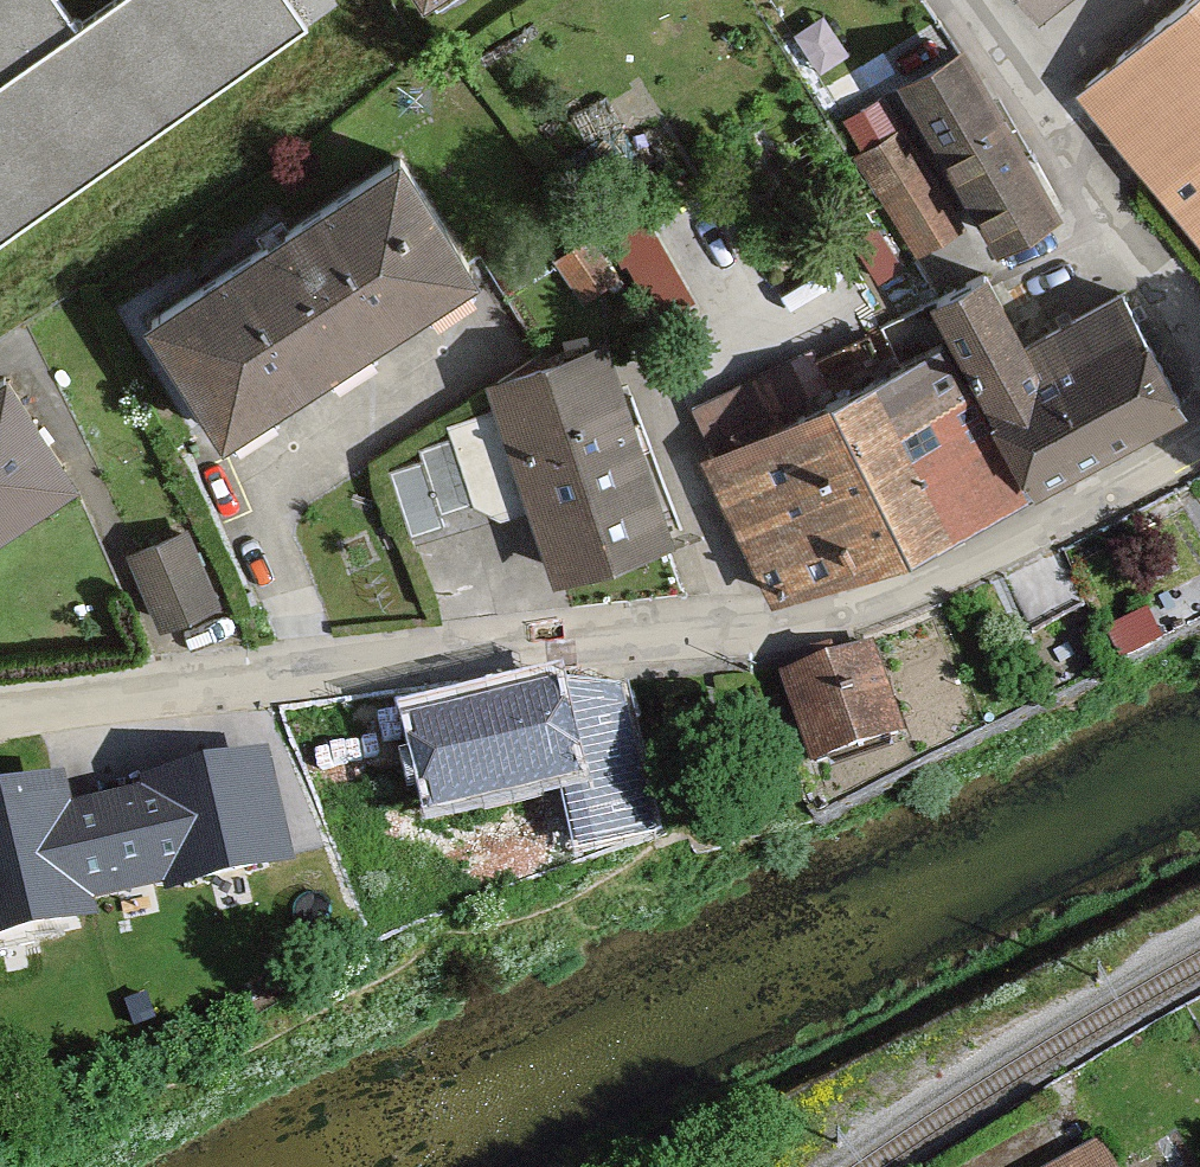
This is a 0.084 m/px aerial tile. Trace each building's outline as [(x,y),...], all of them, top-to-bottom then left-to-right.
[(351,37),(325,0),(180,0),(124,39),(43,96),(0,127),(0,284),(351,37)] [(93,0),(4,0),(0,3),(0,41),(43,96),(124,39),(93,0)] [(457,22),(489,0),(442,0),(457,22)] [(1062,24),(1093,0),(1043,0),(1062,24)] [(1090,108),(1199,230),(1199,8),(1090,108)] [(1079,219),(978,55),(913,95),(1014,259),(1079,219)] [(887,82),(838,118),(931,247),(980,211),(887,82)] [(403,165),(144,335),(229,458),(475,291),(403,165)] [(625,229),(665,298),(694,281),(654,212),(625,229)] [(943,309),(1050,501),(1199,417),(1199,400),(1140,292),(1040,347),(1001,277),(943,309)] [(622,349),(502,393),(577,593),(696,548),(622,349)] [(1025,507),(944,350),(833,415),(875,500),(908,568),(1025,507)] [(26,378),(0,395),(0,548),(96,486),(26,378)] [(875,500),(833,415),(705,464),(772,608),(908,568),(875,500)] [(135,540),(162,618),(226,596),(198,518),(135,540)] [(887,654),(792,680),(819,779),(914,753),(887,654)] [(556,675),(405,710),(429,828),(587,781),(556,675)] [(287,754),(147,779),(151,806),(171,914),(173,928),(314,902),(287,754)] [(0,807),(0,960),(109,940),(107,925),(87,817),(83,792),(0,807)] [(151,806),(87,817),(107,925),(171,914),(151,806)] [(1110,1149),(1078,1166),(1120,1166),(1110,1149)]
